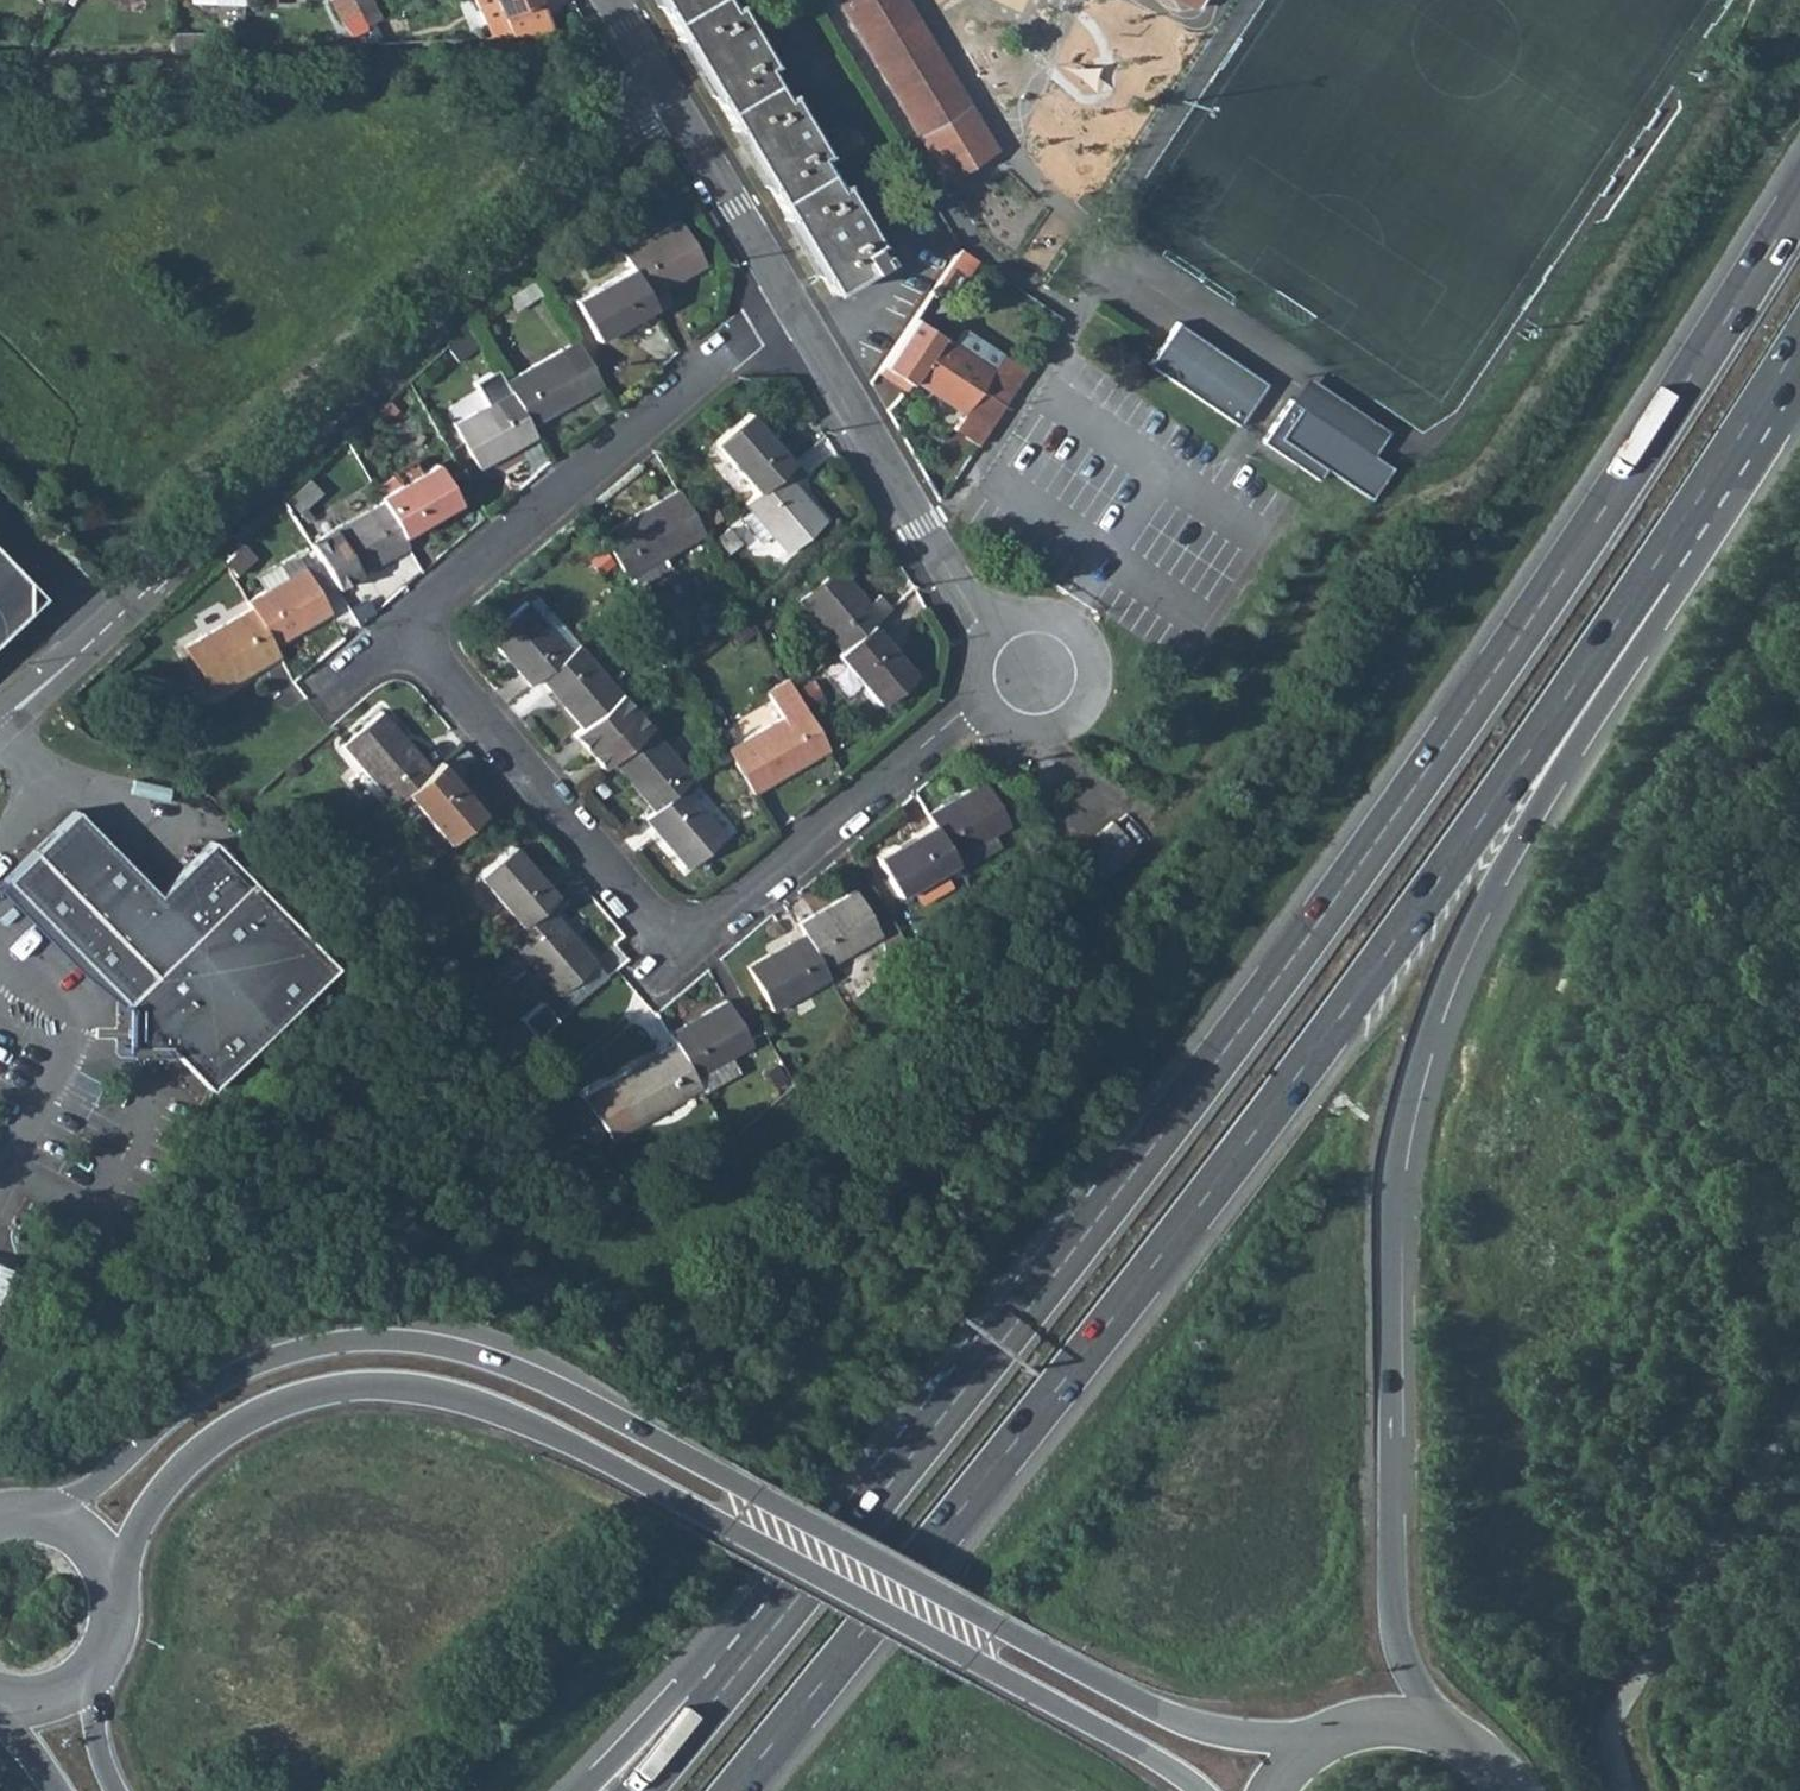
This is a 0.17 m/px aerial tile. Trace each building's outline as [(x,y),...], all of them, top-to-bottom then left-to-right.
[(353,0),(332,0),(342,19),(358,11),(353,0)] [(358,11),(365,24),(379,17),(370,0),(353,0),(358,11)] [(379,17),(390,11),(384,0),(370,0),(379,17)] [(510,36),(553,34),(538,0),(474,0),(490,37),(510,36)] [(659,2),(678,34),(713,92),(732,125),(766,183),(785,214),(819,272),(829,288),(875,260),(879,257),(875,249),(870,252),(865,244),(871,240),(837,182),(831,186),(812,154),(818,150),(784,92),(778,96),(758,64),(765,60),(730,2),(724,6),(720,0),(657,0),(659,2)] [(918,132),(967,103),(903,0),(838,0),(918,132)] [(674,37),(709,94),(713,92),(678,34),(674,37)] [(171,35),(171,53),(200,52),(201,35),(171,35)] [(967,103),(918,132),(946,179),(995,149),(967,103)] [(732,125),(727,127),(762,185),(766,183),(732,125)] [(785,214),(781,216),(816,274),(819,272),(785,214)] [(652,305),(656,313),(672,304),(663,288),(660,284),(679,274),(682,278),(704,265),(678,221),(622,253),(629,265),(652,305)] [(945,305),(975,258),(958,246),(927,293),(945,305)] [(652,305),(629,265),(573,300),(596,340),(616,327),(613,322),(629,312),(632,317),(652,305)] [(663,288),(682,278),(679,274),(660,284),(663,288)] [(513,308),(538,293),(529,280),(506,296),(513,308)] [(616,327),(632,317),(629,312),(613,322),(616,327)] [(962,411),(978,387),(1000,353),(995,350),(986,365),(952,344),(911,318),(882,363),(907,382),(910,377),(962,411)] [(1237,424),(1257,396),(1266,382),(1177,321),(1148,363),(1237,424)] [(962,329),(952,344),(986,365),(995,350),(962,329)] [(601,384),(576,339),(503,381),(509,391),(529,425),(545,416),(543,412),(562,401),(564,406),(601,384)] [(1000,353),(978,387),(1003,404),(1025,369),(1000,353)] [(877,370),(903,389),(907,382),(882,363),(877,370)] [(536,435),(529,425),(509,391),(503,381),(496,369),(473,382),(486,404),(453,423),(478,468),(501,455),(499,451),(517,440),(520,444),(536,435)] [(951,427),(976,443),(1003,404),(978,387),(962,411),(951,427)] [(1325,468),(1370,498),(1392,467),(1371,453),(1366,460),(1315,426),(1320,419),(1289,398),(1260,440),(1318,479),(1325,468)] [(545,416),(564,406),(562,401),(543,412),(545,416)] [(790,461),(775,444),(771,448),(758,433),(763,430),(747,412),(712,442),(755,492),(781,469),(790,461)] [(1371,453),(1320,419),(1315,426),(1366,460),(1371,453)] [(771,448),(775,444),(763,430),(758,433),(771,448)] [(501,455),(520,444),(517,440),(499,451),(501,455)] [(393,475),(398,483),(418,472),(411,459),(391,470),(393,475)] [(824,519),(807,499),(804,502),(790,486),(793,483),(804,473),(793,459),(790,461),(781,469),(755,492),(743,502),(748,509),(770,534),(786,553),(824,519)] [(458,503),(434,463),(418,472),(398,483),(393,475),(372,487),(380,500),(401,534),(421,523),(418,518),(434,509),(438,514),(458,503)] [(804,502),(807,499),(793,483),(790,486),(804,502)] [(702,533),(676,489),(635,513),(637,517),(619,528),(616,524),(601,534),(627,578),(663,556),(702,533)] [(406,545),(401,534),(380,500),(324,534),(309,542),(335,587),(350,578),(372,565),(370,561),(388,550),(391,554),(406,545)] [(705,527),(719,518),(713,507),(698,517),(705,527)] [(421,523),(438,514),(434,509),(418,518),(421,523)] [(761,542),(770,534),(748,509),(739,517),(761,542)] [(619,528),(637,517),(635,513),(616,524),(619,528)] [(256,545),(281,532),(273,519),(249,532),(256,545)] [(725,552),(739,541),(728,528),(714,538),(725,552)] [(234,573),(253,557),(242,545),(224,561),(234,573)] [(372,565),(391,554),(388,550),(370,561),(372,565)] [(633,588),(669,567),(663,556),(627,578),(633,588)] [(0,558),(0,666),(54,616),(0,558)] [(85,577),(89,574),(77,562),(73,565),(85,577)] [(328,612),(303,567),(285,578),(278,563),(256,576),(264,590),(246,601),(250,607),(272,645),(288,636),(285,631),(304,620),(306,624),(328,612)] [(889,607),(878,595),(869,604),(865,607),(851,590),(855,587),(837,567),(798,600),(812,617),(826,634),(840,650),(870,624),(889,607)] [(865,607),(869,604),(855,587),(851,590),(865,607)] [(517,671),(529,685),(538,677),(567,652),(526,601),(486,634),(503,655),(507,652),(520,668),(517,671)] [(278,655),(272,645),(250,607),(183,646),(211,694),(246,674),(243,669),(260,659),(263,663),(278,655)] [(817,641),(826,634),(812,617),(803,624),(817,641)] [(285,631),(288,636),(306,624),(304,620),(285,631)] [(737,643),(751,632),(743,622),(729,633),(737,643)] [(913,673),(897,656),(893,659),(880,645),(885,641),(870,624),(840,650),(835,654),(878,703),(913,673)] [(893,659),(897,656),(885,641),(880,645),(893,659)] [(568,705),(564,708),(580,726),(572,733),(586,751),(634,709),(620,694),(577,644),(567,652),(538,677),(550,691),(554,688),(568,705)] [(517,671),(520,668),(507,652),(503,655),(517,671)] [(246,674),(263,663),(260,659),(243,669),(246,674)] [(780,716),(725,747),(751,793),(792,769),(790,765),(809,754),(811,758),(827,749),(801,705),(793,690),(787,679),(766,690),(780,716)] [(564,708),(568,705),(554,688),(550,691),(564,708)] [(691,777),(634,709),(586,751),(601,767),(610,760),(627,780),(630,777),(644,793),(640,796),(652,810),(682,784),(691,777)] [(430,769),(419,755),(415,759),(396,736),(399,733),(380,711),(340,743),(391,802),(404,791),(430,769)] [(415,759),(419,755),(399,733),(396,736),(415,759)] [(792,769),(811,758),(809,754),(790,765),(792,769)] [(482,812),(467,794),(462,798),(450,783),(455,780),(440,762),(430,769),(404,791),(446,841),(482,812)] [(640,796),(644,793),(630,777),(627,780),(640,796)] [(1008,824),(982,779),(960,792),(962,797),(943,807),(941,803),(925,812),(931,822),(951,856),(958,852),(993,833),(1008,824)] [(467,794),(455,780),(450,783),(462,798),(467,794)] [(725,835),(682,784),(652,810),(643,818),(655,831),(658,828),(672,845),(669,848),(685,868),(725,835)] [(943,807),(962,797),(960,792),(941,803),(943,807)] [(3,878),(129,1006),(127,1045),(166,1044),(208,1087),(331,967),(211,839),(156,892),(74,809),(3,878)] [(1111,821),(1094,836),(1103,845),(1075,870),(1078,878),(1090,890),(1136,849),(1111,821)] [(874,856),(897,895),(954,862),(951,856),(931,822),(911,834),(914,839),(897,849),(895,843),(874,856)] [(669,848),(672,845),(658,828),(655,831),(669,848)] [(966,865),(1000,846),(993,833),(958,852),(966,865)] [(914,839),(911,834),(895,843),(897,849),(914,839)] [(553,894),(538,877),(534,881),(521,866),(526,862),(510,845),(475,874),(502,905),(519,924),(544,902),(553,894)] [(534,881),(538,877),(526,862),(521,866),(534,881)] [(879,935),(854,890),(831,903),(834,907),(815,917),(812,913),(797,922),(802,933),(822,967),(879,935)] [(595,961),(578,941),(574,944),(553,919),(556,916),(544,902),(519,924),(506,936),(556,994),(595,961)] [(815,917),(834,907),(831,903),(812,913),(815,917)] [(506,936),(519,924),(502,905),(489,916),(506,936)] [(574,944),(578,941),(556,916),(553,919),(574,944)] [(828,977),(822,967),(802,933),(787,942),(789,946),(770,956),(768,952),(745,965),(770,1010),(828,977)] [(770,956),(789,946),(787,942),(768,952),(770,956)] [(751,1044),(725,999),(703,1013),(706,1017),(687,1028),(685,1023),(669,1033),(674,1043),(694,1077),(730,1057),(751,1044)] [(556,1019),(541,1001),(520,1019),(535,1037),(556,1019)] [(687,1028),(706,1017),(703,1013),(685,1023),(687,1028)] [(700,1087),(694,1077),(674,1043),(658,1052),(661,1056),(631,1073),(629,1069),(581,1097),(612,1138),(700,1087)] [(631,1073),(661,1056),(658,1052),(629,1069),(631,1073)] [(700,1087),(703,1092),(739,1072),(730,1057),(694,1077),(700,1087)] [(12,1272),(0,1267),(0,1300),(12,1272)]
